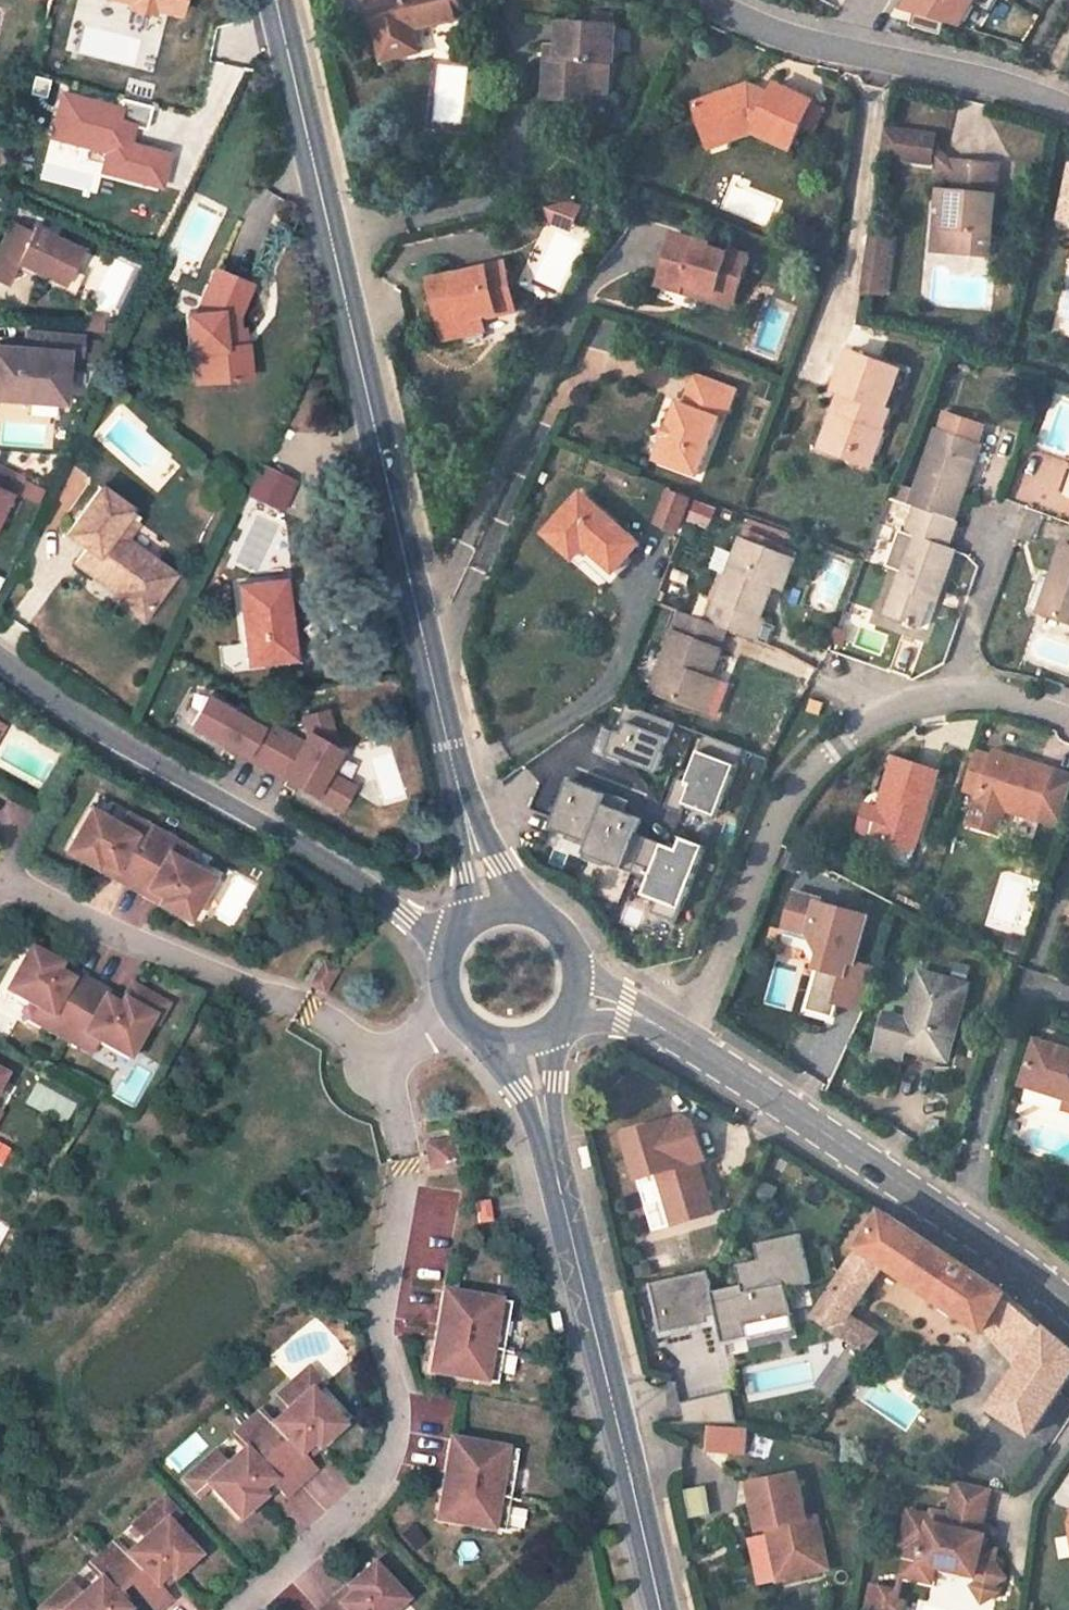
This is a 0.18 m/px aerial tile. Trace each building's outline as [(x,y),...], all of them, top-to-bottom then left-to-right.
[(132,6),(131,12),(154,18),(156,12),(179,18),(183,0),(110,0),(132,6)] [(459,0),(367,0),(381,59),(419,50),(414,28),(463,16),(459,0)] [(943,24),(960,29),(974,3),(988,12),(995,0),(911,0),(904,12),(912,15),(943,24)] [(608,95),(609,59),(613,60),(614,25),(613,25),(607,25),(608,14),(585,13),(585,24),(561,22),(560,47),(559,56),(546,56),(545,97),(591,99),(591,94),(608,95)] [(908,28),(939,37),(943,24),(912,15),(908,28)] [(547,46),(546,56),(559,56),(560,47),(547,46)] [(750,134),(789,150),(800,126),(810,103),(773,86),(767,98),(761,95),(757,102),(749,99),(745,87),(693,106),(704,136),(704,138),(725,130),(729,142),(750,134)] [(813,132),(823,108),(810,103),(800,126),(813,132)] [(930,135),(878,128),(874,157),(926,163),(930,135)] [(725,130),(704,138),(709,150),(729,142),(725,130)] [(987,256),(991,196),(985,195),(984,195),(986,164),(947,161),(944,191),(942,191),(940,217),(937,252),(938,252),(987,256)] [(546,212),(550,224),(565,220),(572,223),(579,211),(567,207),(546,212)] [(931,216),(928,251),(937,252),(940,217),(931,216)] [(10,220),(0,241),(0,278),(8,282),(19,260),(45,272),(43,277),(72,291),(82,272),(70,266),(79,245),(33,224),(30,230),(10,220)] [(886,234),(864,231),(860,257),(882,261),(886,234)] [(684,285),(733,301),(747,258),(725,251),(724,255),(707,249),(708,246),(671,235),(670,238),(658,277),(655,286),(681,294),(684,285)] [(882,261),(860,257),(855,290),(878,293),(882,261)] [(513,310),(503,266),(432,282),(445,338),(466,332),(464,322),(481,317),(513,310)] [(245,343),(237,344),(235,315),(250,282),(214,267),(196,310),(186,312),(189,348),(193,347),(207,346),(210,379),(248,377),(245,343)] [(692,298),(731,310),(733,301),(684,285),(681,294),(692,298)] [(101,313),(82,311),(81,325),(110,328),(110,320),(100,319),(101,313)] [(484,328),(481,317),(464,322),(466,332),(484,328)] [(27,328),(25,348),(55,350),(57,331),(27,328)] [(84,333),(57,331),(55,350),(25,348),(0,346),(0,391),(25,393),(25,397),(63,399),(67,351),(83,352),(84,333)] [(207,346),(193,347),(196,380),(210,379),(207,346)] [(871,459),(888,412),(882,410),(896,372),(846,354),(844,352),(830,390),(833,391),(845,395),(828,443),(871,459)] [(693,472),(713,421),(717,423),(730,389),(690,374),(677,407),(672,405),(652,456),(693,472)] [(812,449),(867,470),(871,459),(828,443),(845,395),(833,391),(812,449)] [(948,519),(954,521),(981,445),(980,445),(986,427),(945,412),(939,429),(937,429),(909,505),(916,508),(948,519)] [(12,486),(6,484),(16,464),(0,457),(0,512),(12,486)] [(285,509),(298,476),(260,461),(247,494),(285,509)] [(112,598),(139,617),(163,586),(157,582),(167,567),(124,534),(133,520),(124,513),(130,506),(100,483),(65,530),(87,547),(75,562),(116,592),(112,598)] [(686,499),(665,491),(654,522),(674,529),(686,499)] [(611,570),(635,542),(579,492),(543,532),(572,557),(575,553),(583,545),(611,570)] [(697,500),(691,521),(710,527),(716,506),(697,500)] [(139,512),(130,506),(124,513),(133,520),(139,512)] [(886,614),(921,627),(934,591),(939,592),(955,550),(950,549),(960,523),(954,521),(916,508),(908,532),(900,528),(887,566),(902,571),(886,614)] [(713,597),(703,622),(726,631),(758,643),(767,620),(762,618),(775,584),(771,582),(781,554),(740,538),(717,599),(713,597)] [(603,579),(611,570),(583,545),(575,553),(603,579)] [(1061,545),(1050,577),(1057,580),(1045,614),(1068,621),(1068,547),(1061,545)] [(795,559),(781,554),(771,582),(775,584),(784,587),(795,559)] [(1038,611),(1045,614),(1057,580),(1050,577),(1038,611)] [(294,657),(284,578),(239,583),(248,663),(294,657)] [(650,691),(697,708),(726,631),(703,622),(680,613),(650,691)] [(841,642),(845,632),(835,628),(832,638),(841,642)] [(206,687),(186,724),(343,809),(358,783),(333,769),(345,746),(331,738),(340,721),(313,706),(297,736),(206,687)] [(823,702),(810,699),(806,711),(819,715),(823,702)] [(1038,820),(1054,770),(1016,757),(1014,764),(975,752),(964,787),(980,793),(977,801),(982,803),(975,826),(997,833),(1005,810),(1038,820)] [(695,832),(714,785),(635,753),(620,791),(659,806),(655,816),(695,832)] [(916,848),(940,775),(895,761),(885,792),(891,794),(885,810),(880,808),(868,804),(859,830),(877,836),(916,848)] [(1054,770),(1038,820),(1059,828),(1068,796),(1068,775),(1054,770)] [(592,842),(588,853),(627,867),(645,817),(606,803),(610,792),(571,778),(553,828),(592,842)] [(891,794),(885,792),(880,808),(885,810),(891,794)] [(124,822),(92,804),(68,847),(97,863),(100,857),(116,866),(113,872),(145,890),(149,884),(165,893),(161,898),(189,914),(213,872),(182,854),(169,847),(176,835),(143,817),(136,829),(124,822)] [(143,817),(130,810),(124,822),(136,829),(143,817)] [(188,842),(176,835),(169,847),(182,854),(188,842)] [(646,893),(663,898),(659,911),(685,919),(707,842),(685,835),(682,846),(649,837),(640,867),(652,871),(646,893)] [(785,851),(779,863),(793,871),(799,859),(785,851)] [(820,901),(794,894),(784,928),(811,935),(825,956),(807,1011),(834,1020),(838,1006),(864,1014),(876,969),(855,963),(868,917),(820,904),(820,901)] [(58,962),(29,946),(5,989),(35,1006),(48,1013),(41,1024),(75,1043),(81,1032),(93,1038),(125,1056),(146,1018),(152,1021),(164,1001),(127,981),(115,1002),(102,994),(105,988),(72,970),(68,976),(55,968),(58,962)] [(342,968),(321,956),(308,977),(330,989),(342,968)] [(947,1059),(968,985),(921,972),(911,1008),(915,1009),(911,1021),(886,1014),(875,1053),(902,1060),(905,1048),(947,1059)] [(48,1013),(35,1006),(29,1017),(41,1024),(48,1013)] [(93,1038),(81,1032),(75,1043),(87,1050),(93,1038)] [(1038,1039),(1024,1084),(1068,1097),(1064,1108),(1068,1109),(1068,1049),(1038,1039)] [(704,1159),(693,1124),(684,1127),(681,1117),(624,1134),(637,1179),(657,1173),(673,1224),(712,1211),(697,1161),(704,1159)] [(433,1130),(410,1136),(415,1160),(439,1154),(433,1130)] [(486,1201),(474,1204),(479,1224),(490,1221),(486,1201)] [(880,1212),(857,1249),(884,1267),(987,1335),(1009,1296),(880,1212)] [(707,1270),(652,1283),(663,1333),(708,1322),(707,1317),(717,1315),(723,1343),(747,1337),(745,1326),(792,1315),(787,1289),(811,1283),(800,1233),(755,1244),(759,1260),(737,1265),(741,1285),(713,1291),(707,1270)] [(857,1249),(845,1268),(872,1285),(884,1267),(857,1249)] [(845,1268),(814,1317),(868,1352),(878,1335),(852,1317),(872,1285),(845,1268)] [(502,1301),(433,1290),(428,1325),(462,1329),(459,1344),(426,1339),(421,1373),(489,1383),(502,1301)] [(1009,1296),(987,1335),(1018,1367),(1044,1327),(1009,1296)] [(462,1329),(428,1325),(426,1339),(459,1344),(462,1329)] [(1032,1435),(1068,1379),(1068,1346),(1044,1327),(1018,1367),(991,1408),(1032,1435)] [(315,1387),(299,1370),(269,1398),(280,1411),(263,1427),(239,1448),(222,1464),(210,1451),(179,1479),(194,1495),(204,1487),(233,1519),(257,1496),(253,1491),(264,1481),(278,1496),(306,1470),(293,1456),(304,1445),(309,1450),(334,1428),(305,1396),(315,1387)] [(728,1393),(682,1404),(686,1424),(735,1422),(728,1393)] [(280,1411),(269,1398),(251,1414),(263,1427),(280,1411)] [(708,1453),(748,1453),(748,1426),(708,1426),(708,1453)] [(239,1448),(227,1435),(210,1451),(222,1464),(239,1448)] [(512,1450),(444,1439),(439,1473),(472,1478),(470,1493),(436,1488),(431,1521),(500,1532),(512,1450)] [(472,1478),(439,1473),(436,1488),(470,1493),(472,1478)] [(805,1521),(794,1475),(746,1486),(756,1532),(765,1530),(767,1537),(777,1581),(816,1572),(809,1541),(818,1538),(814,1519),(805,1521)] [(989,1485),(957,1478),(949,1511),(932,1507),(931,1512),(909,1507),(901,1542),(908,1543),(901,1573),(931,1579),(935,1563),(975,1573),(979,1579),(994,1583),(1007,1576),(996,1557),(998,1547),(979,1542),(989,1485)] [(35,1609),(36,1609),(151,1609),(161,1601),(147,1586),(159,1576),(164,1581),(189,1558),(160,1526),(170,1518),(154,1501),(124,1529),(135,1542),(118,1557),(95,1579),(77,1595),(66,1581),(35,1609)] [(124,1529),(106,1544),(118,1557),(135,1542),(124,1529)] [(767,1537),(748,1542),(757,1585),(777,1581),(767,1537)] [(809,1541),(816,1572),(826,1570),(818,1538),(809,1541)] [(390,1592),(356,1556),(331,1581),(337,1586),(325,1597),(320,1592),(301,1609),(372,1609),(390,1592)] [(83,1565),(66,1581),(77,1595),(95,1579),(83,1565)] [(994,1583),(979,1579),(973,1584),(982,1600),(999,1590),(994,1583)] [(881,1585),(875,1609),(893,1609),(898,1588),(881,1585)]
